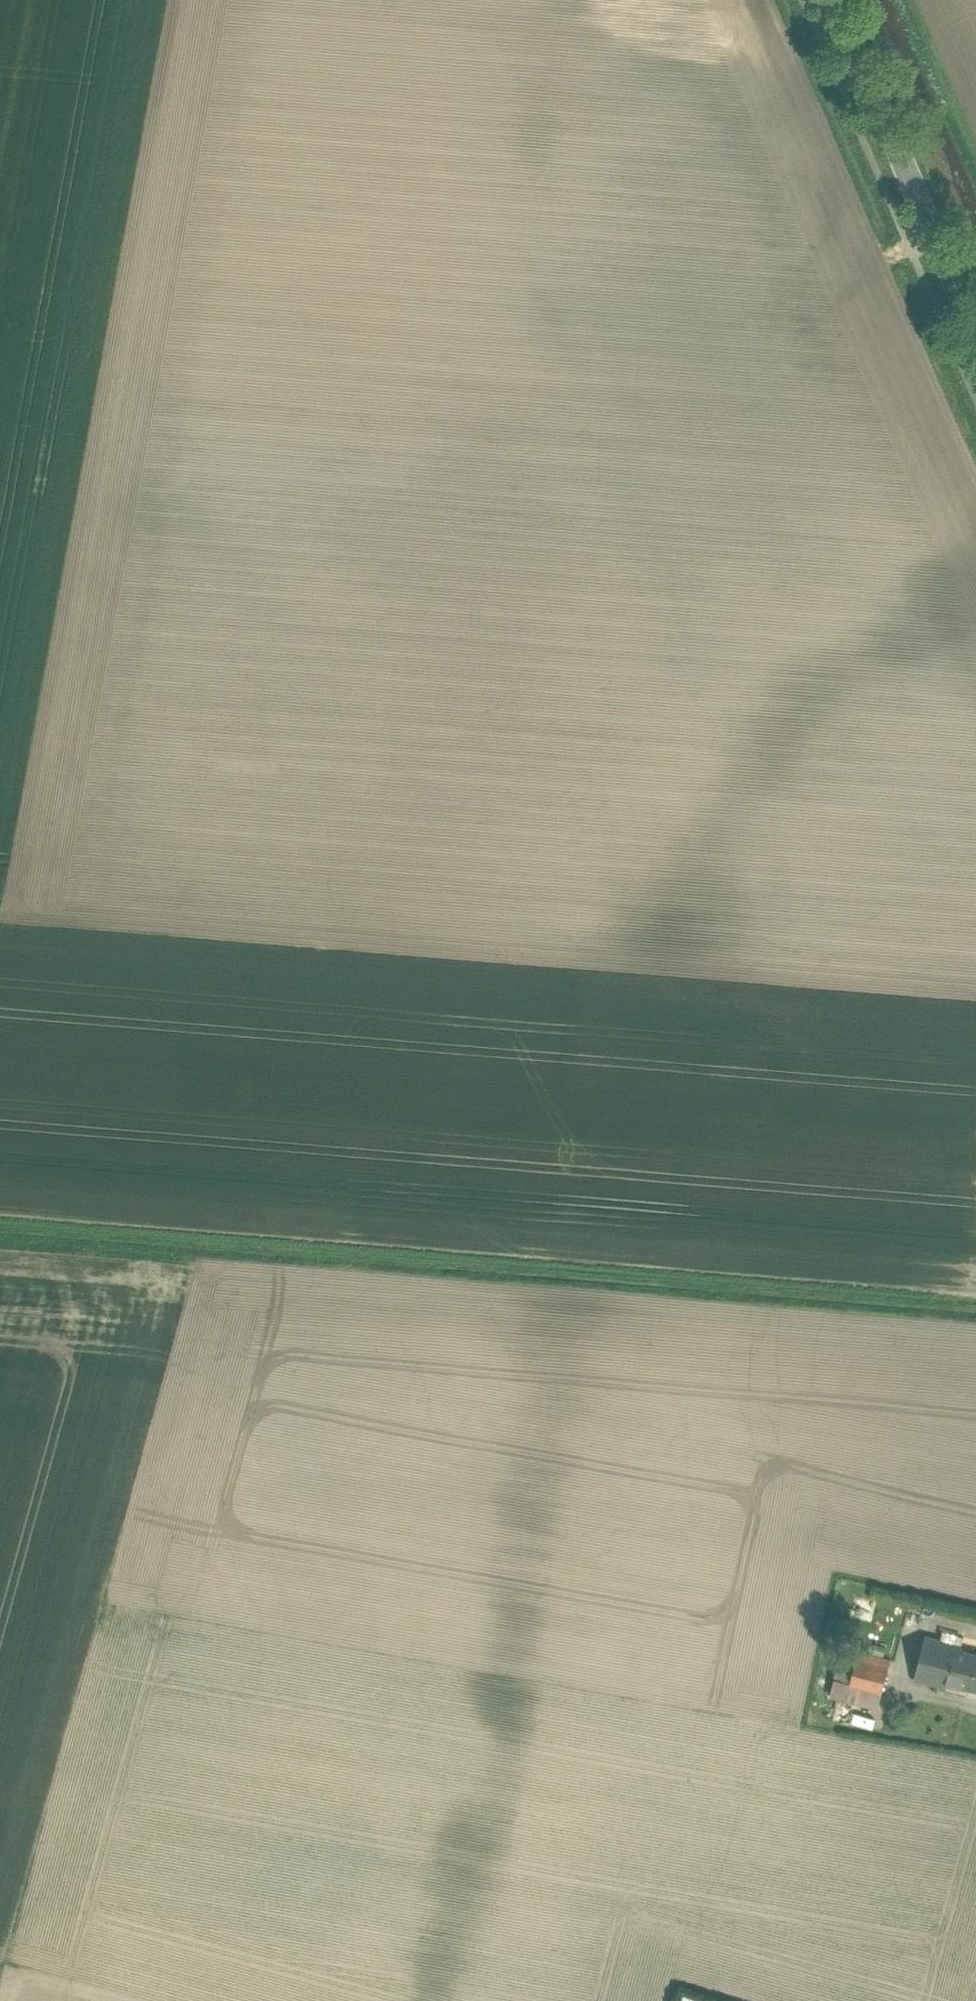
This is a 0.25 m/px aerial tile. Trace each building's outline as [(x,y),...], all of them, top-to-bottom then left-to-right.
[(927,1632),(914,1679),(947,1688),(948,1683),(975,1690),(975,1650),(965,1647),(966,1642),(927,1632)] [(882,1707),(894,1659),(845,1646),(832,1694),(882,1707)]
